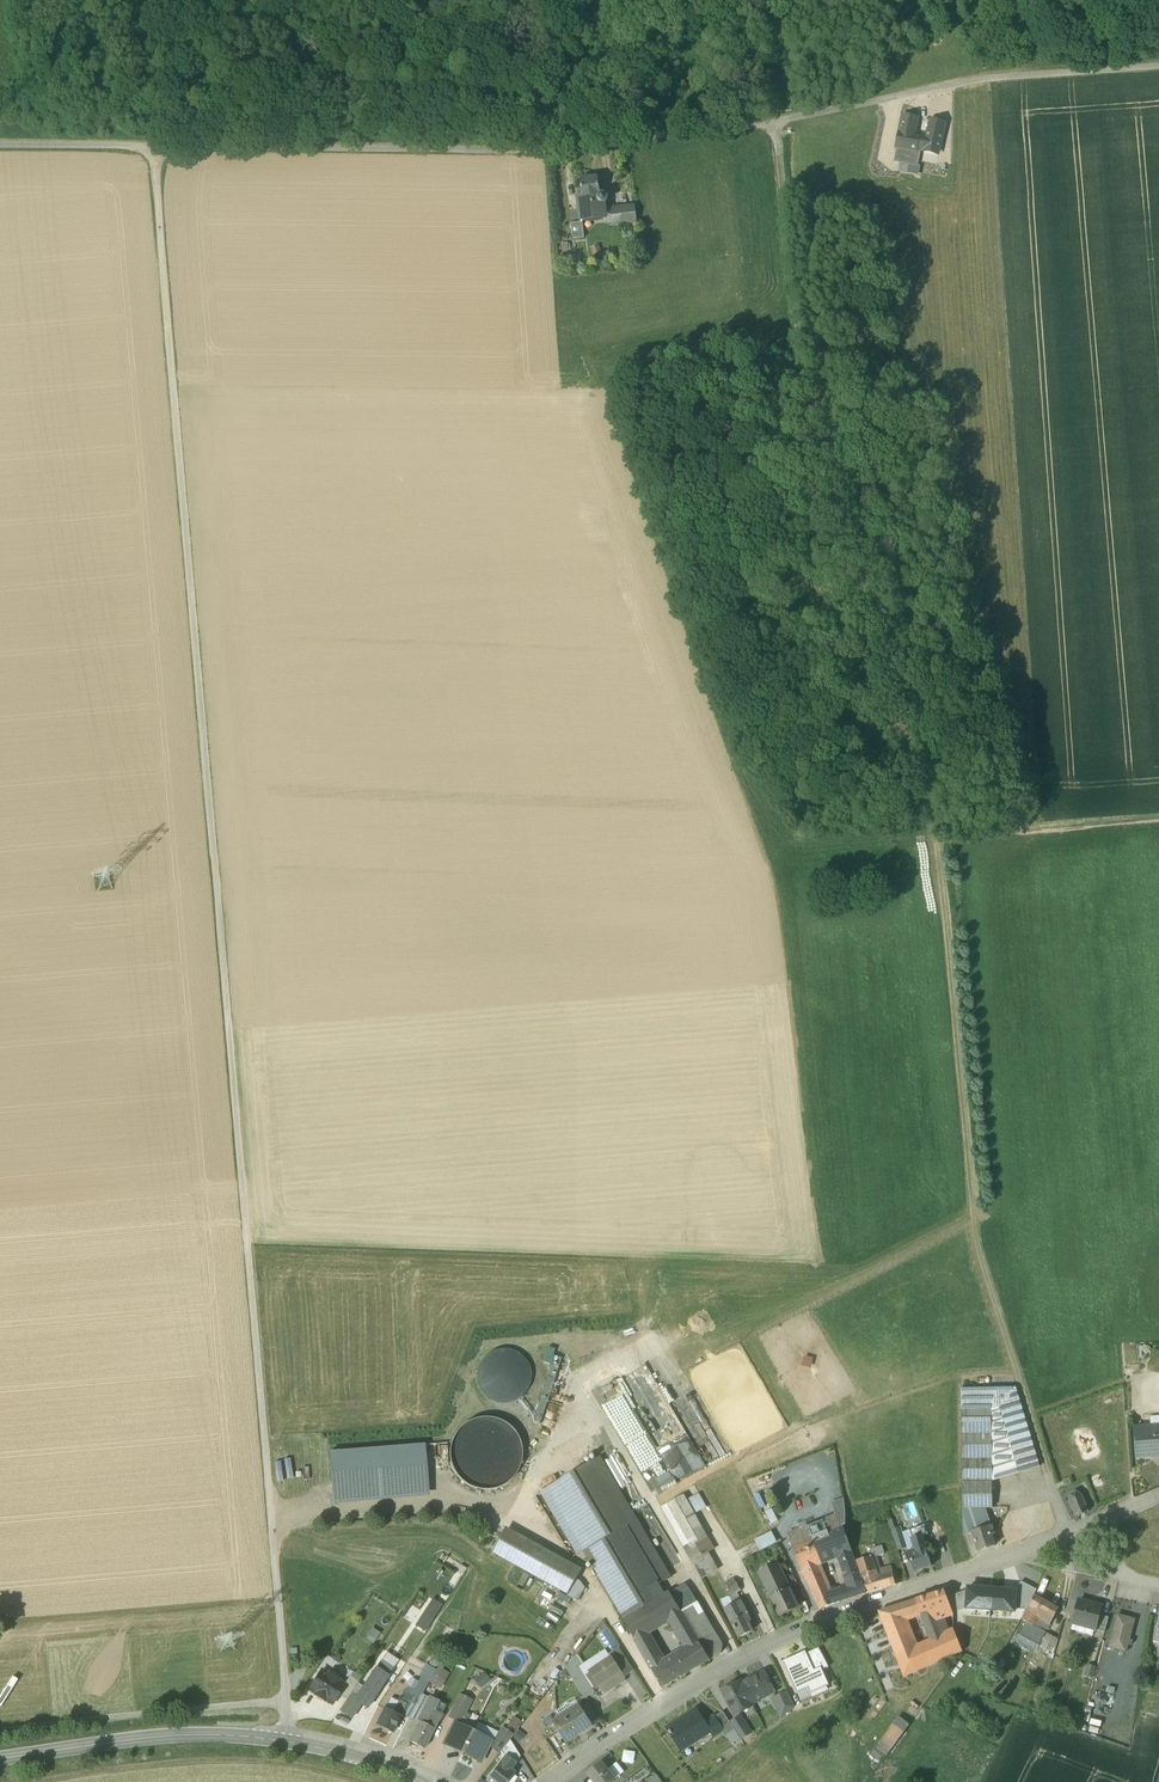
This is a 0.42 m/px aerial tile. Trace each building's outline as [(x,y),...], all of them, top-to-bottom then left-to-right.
[(916,113),(901,110),(895,141),(896,141),(896,142),(916,145),(916,143),(918,133),(913,132),(916,113)] [(929,116),(926,129),(922,128),(921,133),(918,133),(916,143),(920,144),(937,147),(944,118),(924,113),(923,115),(929,116)] [(994,118),(980,119),(980,127),(995,127),(994,118)] [(916,145),(896,142),(893,156),(917,160),(920,144),(916,143),(916,145)] [(598,178),(581,180),(583,198),(579,198),(581,218),(606,215),(605,203),(606,203),(607,202),(608,200),(607,198),(607,197),(606,196),(605,196),(604,196),(600,196),(598,178)] [(633,205),(612,208),(614,223),(636,220),(633,205)] [(582,222),(571,224),(572,239),(584,238),(582,222)] [(608,265),(605,255),(599,257),(601,267),(608,265)] [(552,1360),(557,1345),(549,1342),(544,1358),(552,1360)] [(487,1367),(492,1398),(526,1393),(519,1355),(497,1359),(498,1366),(487,1367)] [(552,1358),(537,1416),(545,1418),(560,1360),(552,1358)] [(1015,1383),(961,1384),(961,1410),(991,1410),(992,1458),(992,1476),(1039,1462),(1015,1383)] [(991,1410),(961,1410),(962,1458),(992,1458),(991,1410)] [(519,1467),(522,1453),(519,1440),(511,1428),(499,1420),(486,1418),(472,1421),(460,1428),(452,1440),(450,1454),(453,1468),(461,1479),(472,1487),(486,1490),(500,1487),(512,1479),(519,1467)] [(1135,1427),(1137,1458),(1151,1457),(1151,1453),(1158,1453),(1158,1425),(1135,1427)] [(427,1438),(331,1443),(334,1497),(430,1491),(427,1438)] [(600,1456),(540,1491),(577,1555),(584,1551),(625,1527),(637,1520),(600,1456)] [(992,1458),(962,1458),(962,1482),(992,1482),(992,1476),(992,1458)] [(1069,1478),(1062,1480),(1064,1486),(1071,1484),(1069,1478)] [(992,1482),(962,1482),(963,1508),(986,1507),(992,1507),(992,1482)] [(1082,1496),(1077,1492),(1076,1492),(1070,1494),(1070,1495),(1069,1501),(1076,1516),(1079,1515),(1079,1516),(1086,1513),(1085,1512),(1088,1511),(1082,1496)] [(707,1537),(684,1495),(668,1503),(691,1545),(707,1537)] [(986,1507),(963,1508),(963,1534),(972,1532),(972,1530),(979,1528),(975,1518),(988,1514),(986,1507)] [(641,1512),(668,1567),(676,1564),(649,1508),(641,1512)] [(778,1520),(772,1508),(765,1512),(771,1524),(778,1520)] [(838,1514),(817,1522),(822,1534),(843,1526),(838,1514)] [(988,1514),(975,1518),(979,1528),(972,1530),(972,1532),(978,1550),(995,1545),(991,1535),(994,1534),(988,1514)] [(817,1522),(807,1526),(813,1537),(803,1541),(812,1565),(818,1563),(838,1555),(851,1550),(843,1526),(822,1534),(817,1522)] [(924,1525),(910,1530),(913,1539),(921,1536),(921,1537),(927,1534),(924,1525)] [(807,1526),(787,1534),(791,1546),(803,1541),(813,1537),(807,1526)] [(901,1526),(891,1530),(898,1550),(907,1547),(901,1526)] [(625,1527),(584,1551),(624,1618),(665,1595),(625,1527)] [(777,1543),(772,1532),(755,1540),(760,1551),(777,1543)] [(577,1577),(502,1536),(493,1553),(568,1594),(572,1587),(577,1577)] [(925,1546),(924,1546),(921,1537),(921,1536),(913,1539),(912,1539),(916,1549),(908,1552),(915,1572),(931,1566),(925,1546)] [(812,1565),(803,1541),(791,1546),(801,1570),(812,1565)] [(703,1544),(687,1554),(697,1569),(713,1560),(703,1544)] [(881,1546),(870,1549),(871,1556),(873,1556),(873,1557),(877,1556),(884,1554),(881,1546)] [(851,1550),(838,1555),(849,1586),(845,1588),(848,1598),(866,1592),(851,1550)] [(871,1556),(856,1560),(867,1592),(886,1587),(884,1578),(879,1579),(873,1557),(873,1556),(871,1556)] [(883,1575),(877,1556),(873,1557),(879,1579),(884,1578),(883,1575)] [(769,1566),(759,1571),(767,1588),(786,1580),(777,1563),(769,1566)] [(812,1565),(801,1570),(806,1579),(821,1572),(818,1563),(812,1565)] [(829,1589),(821,1572),(806,1579),(808,1581),(820,1609),(839,1601),(836,1591),(835,1588),(834,1588),(833,1587),(829,1589)] [(892,1573),(883,1575),(884,1578),(886,1587),(896,1584),(892,1573)] [(726,1582),(731,1594),(740,1590),(734,1578),(726,1582)] [(799,1608),(786,1580),(767,1588),(771,1597),(769,1598),(774,1608),(776,1607),(781,1616),(799,1608)] [(1026,1610),(1037,1590),(1021,1581),(1016,1591),(1015,1609),(1026,1610)] [(581,1592),(572,1587),(568,1594),(577,1599),(581,1592)] [(966,1608),(991,1610),(992,1589),(968,1587),(968,1590),(966,1608)] [(714,1630),(689,1588),(672,1597),(698,1639),(714,1630)] [(845,1588),(836,1591),(839,1601),(848,1598),(845,1588)] [(1016,1591),(992,1589),(991,1610),(1015,1612),(1015,1609),(1016,1591)] [(944,1590),(916,1599),(920,1613),(921,1612),(929,1634),(940,1630),(946,1628),(943,1618),(953,1614),(952,1613),(947,1597),(944,1590)] [(947,1597),(952,1613),(966,1608),(968,1590),(947,1597)] [(624,1618),(623,1619),(634,1639),(646,1632),(670,1618),(688,1649),(686,1650),(696,1667),(710,1660),(709,1659),(698,1639),(672,1597),(669,1592),(665,1595),(624,1618)] [(426,1629),(443,1601),(432,1595),(415,1622),(426,1629)] [(1059,1608),(1035,1595),(1022,1620),(1026,1622),(1034,1626),(1039,1618),(1050,1624),(1059,1608)] [(742,1602),(734,1606),(729,1596),(721,1600),(726,1610),(731,1621),(739,1637),(752,1630),(748,1622),(751,1620),(742,1602)] [(916,1599),(907,1602),(911,1616),(920,1613),(916,1599)] [(1101,1606),(1079,1600),(1073,1624),(1074,1624),(1075,1622),(1082,1624),(1082,1626),(1095,1630),(1099,1615),(1101,1606)] [(907,1602),(899,1605),(904,1618),(906,1617),(911,1616),(907,1602)] [(898,1605),(879,1611),(896,1656),(916,1650),(915,1647),(905,1622),(904,1618),(899,1605),(898,1605)] [(1126,1653),(1135,1619),(1116,1614),(1107,1648),(1126,1653)] [(1109,1617),(1099,1615),(1095,1630),(1105,1632),(1109,1617)] [(1050,1624),(1039,1618),(1034,1626),(1046,1632),(1050,1624)] [(1034,1626),(1026,1622),(1023,1628),(1031,1632),(1034,1626)] [(1074,1624),(1073,1624),(1071,1630),(1093,1636),(1095,1630),(1082,1626),(1074,1624)] [(1046,1632),(1034,1626),(1031,1632),(1027,1640),(1037,1645),(1038,1645),(1046,1632)] [(1031,1632),(1023,1628),(1019,1635),(1027,1640),(1031,1632)] [(941,1635),(931,1639),(930,1639),(930,1640),(930,1641),(915,1647),(916,1650),(896,1656),(904,1676),(962,1650),(954,1629),(941,1635)] [(714,1630),(698,1639),(709,1659),(721,1652),(722,1644),(714,1630)] [(940,1630),(929,1634),(930,1639),(931,1639),(941,1635),(940,1630)] [(646,1632),(634,1639),(647,1661),(659,1654),(646,1632)] [(1053,1636),(1046,1632),(1038,1645),(1046,1649),(1053,1636)] [(1038,1645),(1037,1645),(1033,1651),(1043,1656),(1046,1649),(1038,1645)] [(806,1653),(814,1670),(821,1667),(822,1669),(829,1666),(819,1648),(806,1653)] [(696,1667),(686,1650),(678,1655),(688,1672),(696,1667)] [(805,1651),(783,1661),(796,1692),(808,1687),(811,1693),(829,1685),(822,1669),(821,1667),(814,1670),(806,1653),(805,1651)] [(664,1663),(659,1654),(647,1661),(662,1688),(688,1672),(678,1655),(664,1663)] [(594,1692),(579,1668),(581,1667),(574,1656),(566,1668),(585,1698),(594,1692)] [(611,1658),(587,1674),(595,1687),(600,1684),(619,1671),(611,1658)] [(1093,1678),(1096,1667),(1088,1665),(1085,1676),(1093,1678)] [(375,1667),(356,1697),(353,1701),(361,1706),(367,1710),(389,1676),(375,1667)] [(475,1676),(482,1685),(492,1677),(485,1668),(475,1676)] [(328,1675),(321,1671),(309,1689),(317,1693),(315,1695),(324,1701),(325,1699),(332,1704),(338,1695),(344,1686),(344,1685),(337,1681),(338,1679),(329,1673),(328,1675)] [(619,1671),(600,1684),(604,1690),(607,1691),(623,1680),(624,1678),(619,1671)] [(742,1683),(742,1684),(752,1703),(774,1691),(773,1689),(774,1686),(771,1681),(769,1681),(764,1672),(742,1683)] [(442,1679),(435,1691),(446,1697),(456,1680),(445,1674),(442,1679)] [(358,1682),(349,1676),(344,1685),(344,1686),(338,1695),(346,1700),(351,1693),(358,1682)] [(429,1683),(421,1678),(413,1691),(422,1695),(429,1683)] [(740,1681),(723,1690),(735,1714),(753,1705),(752,1703),(742,1684),(742,1683),(740,1681)] [(422,1695),(413,1691),(410,1696),(411,1697),(418,1701),(422,1695)] [(788,1692),(773,1699),(781,1717),(794,1706),(788,1692)] [(351,1693),(346,1700),(339,1711),(352,1719),(361,1706),(353,1701),(356,1697),(351,1693)] [(410,1696),(404,1693),(399,1701),(407,1705),(411,1697),(410,1696)] [(459,1695),(448,1717),(460,1722),(470,1701),(459,1695)] [(411,1697),(407,1705),(402,1715),(408,1718),(418,1701),(411,1697)] [(393,1712),(385,1708),(376,1724),(392,1733),(402,1715),(407,1705),(399,1701),(393,1712)] [(434,1701),(429,1711),(432,1713),(439,1717),(445,1706),(434,1701)] [(905,1701),(897,1709),(902,1713),(910,1705),(905,1701)] [(580,1705),(553,1722),(566,1742),(593,1725),(580,1705)] [(697,1708),(666,1727),(681,1752),(711,1733),(712,1732),(705,1721),(697,1708)] [(730,1722),(723,1712),(716,1716),(725,1730),(724,1731),(726,1734),(734,1729),(730,1722)] [(426,1725),(419,1721),(409,1741),(424,1749),(434,1729),(433,1729),(439,1717),(432,1713),(426,1725)] [(715,1715),(705,1721),(712,1732),(711,1733),(714,1737),(724,1731),(725,1730),(716,1716),(715,1715)] [(740,1716),(730,1722),(734,1729),(740,1738),(750,1732),(740,1716)] [(909,1724),(898,1717),(876,1747),(887,1755),(909,1724)] [(464,1728),(454,1723),(444,1743),(462,1752),(471,1735),(462,1731),(464,1728)] [(515,1732),(522,1738),(528,1730),(521,1725),(515,1732)] [(503,1729),(492,1743),(494,1744),(491,1747),(499,1753),(512,1736),(503,1729)] [(479,1739),(471,1735),(462,1752),(480,1761),(490,1741),(480,1736),(479,1739)] [(487,1781),(488,1781),(515,1781),(518,1778),(513,1774),(514,1773),(510,1770),(515,1764),(506,1756),(487,1781)] [(601,1762),(587,1773),(594,1781),(609,1781),(614,1778),(601,1762)]
